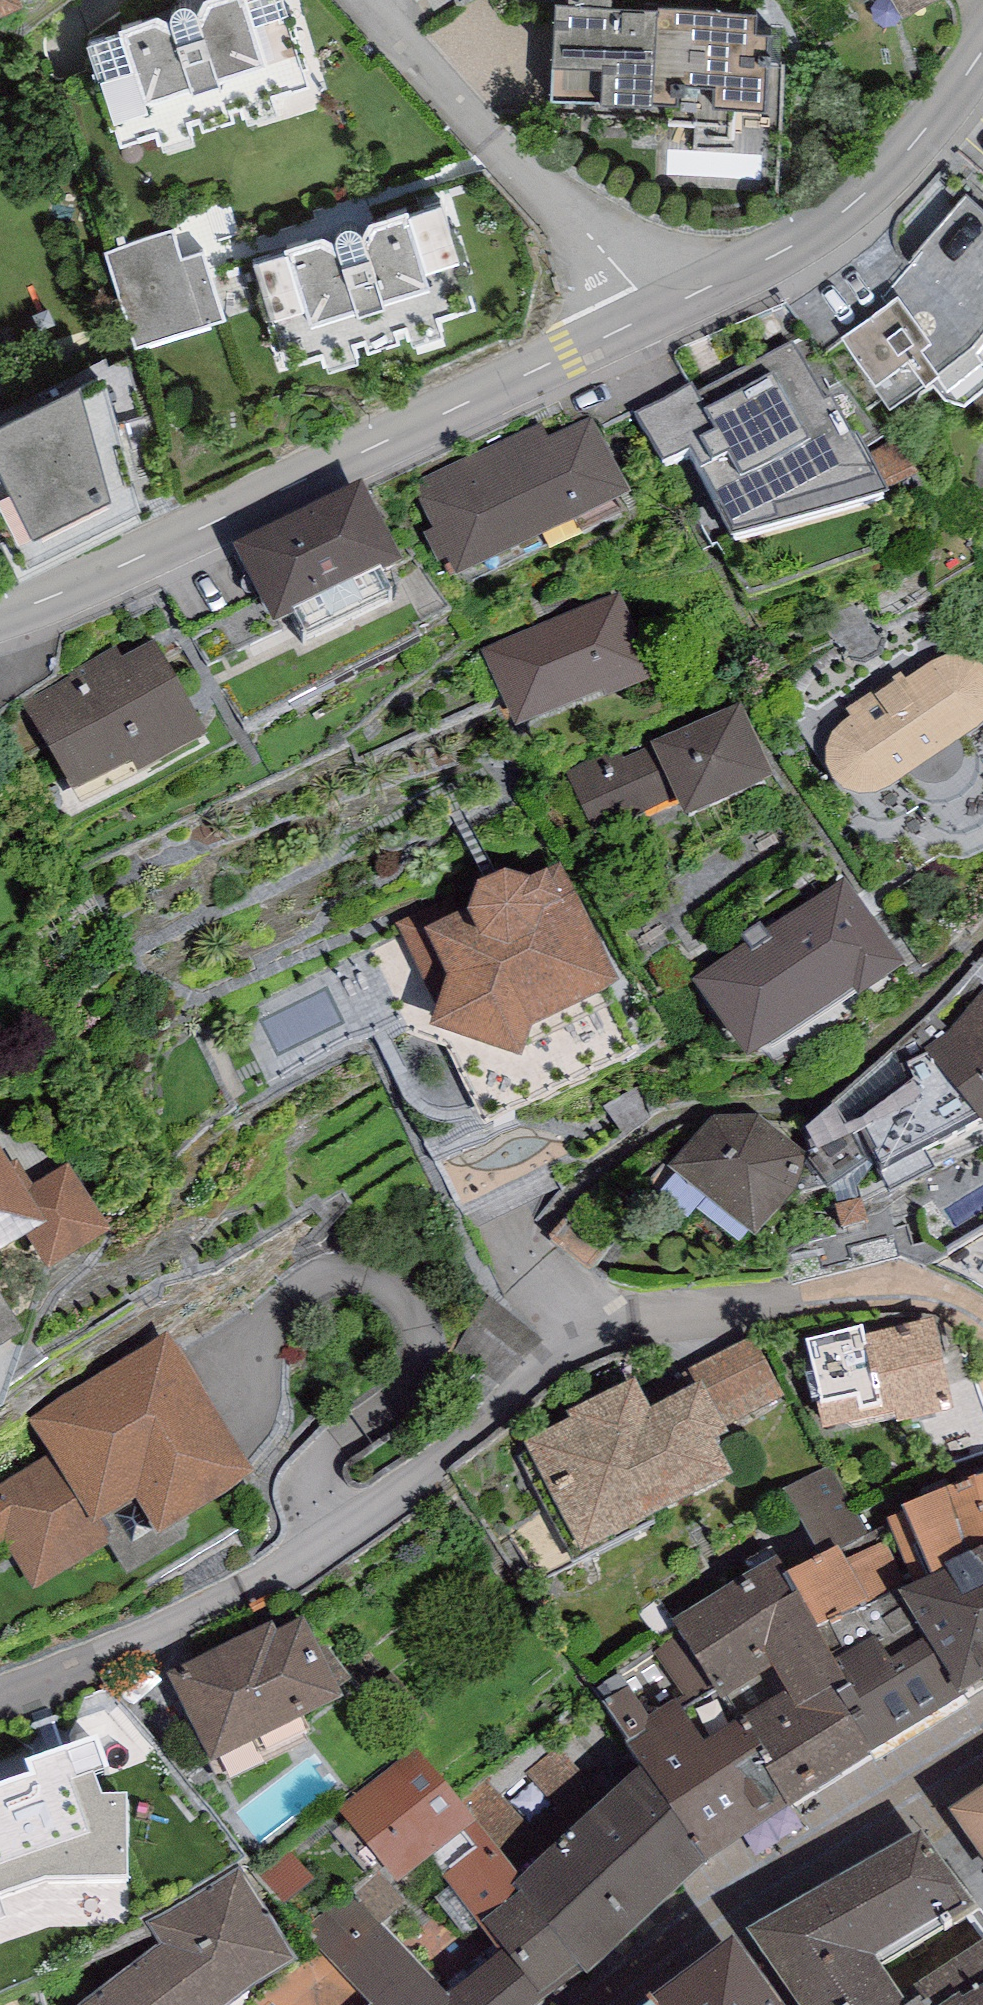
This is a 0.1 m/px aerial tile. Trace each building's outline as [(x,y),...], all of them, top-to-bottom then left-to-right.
[(23,8),(20,0),(0,0),(0,17),(23,8)] [(87,42),(96,70),(92,71),(111,130),(117,128),(123,146),(156,136),(159,145),(194,134),(190,123),(199,120),(202,130),(235,120),(232,112),(241,109),(243,117),(279,106),(276,98),(310,87),(304,68),(309,66),(290,9),(286,10),(282,0),(199,0),(119,26),(121,31),(87,42)] [(566,4),(554,4),(550,101),(594,103),(593,116),(668,119),(668,123),(724,125),(725,105),(763,107),(765,67),(755,66),(758,13),(659,8),(659,10),(612,8),(612,0),(567,0),(566,4)] [(903,47),(982,0),(875,0),(903,47)] [(842,336),(871,378),(867,380),(890,408),(931,381),(945,398),(965,405),(975,396),(982,389),(982,212),(964,195),(889,282),(898,292),(842,336)] [(286,254),(252,265),(262,293),(257,295),(277,353),(282,351),(288,370),(321,359),(324,369),(359,357),(355,346),(364,344),(368,354),(400,343),(397,335),(406,332),(409,341),(444,329),(441,322),(475,310),(469,292),(474,290),(455,232),(451,234),(442,206),(410,216),(407,210),(284,250),(286,254)] [(139,343),(231,327),(218,251),(190,256),(185,231),(121,243),(139,343)] [(803,353),(670,439),(744,553),(877,467),(803,353)] [(975,396),(982,412),(982,389),(975,396)] [(122,394),(9,443),(64,569),(176,520),(122,394)] [(615,437),(443,516),(482,602),(655,523),(615,437)] [(386,514),(259,573),(292,644),(419,585),(386,514)] [(619,600),(480,656),(516,743),(602,709),(605,715),(657,694),(619,600)] [(56,718),(99,806),(215,749),(173,662),(56,718)] [(881,699),(878,694),(845,715),(851,725),(845,728),(838,733),(833,739),(828,749),(826,764),(826,776),(837,795),(841,801),(849,807),(859,810),(868,810),(877,808),(886,805),(893,801),(981,739),(982,736),(982,677),(980,673),(968,666),(955,663),(945,662),(932,668),(881,699)] [(618,751),(564,774),(594,844),(673,810),(684,835),(775,797),(741,717),(659,752),(658,749),(623,764),(618,751)] [(475,896),(398,931),(439,1020),(430,1044),(520,1078),(532,1048),(621,1005),(561,882),(516,904),(505,898),(481,909),(475,896)] [(745,956),(690,991),(747,1077),(852,1008),(856,1015),(906,982),(844,889),(765,941),(760,934),(740,947),(745,956)] [(982,1153),(982,998),(943,1045),(925,1059),(929,1065),(980,1147),(982,1153)] [(980,1147),(929,1065),(906,1077),(913,1094),(847,1139),(833,1118),(805,1142),(815,1165),(810,1167),(826,1198),(872,1170),(883,1194),(980,1147)] [(754,1122),(712,1125),(669,1182),(753,1259),(795,1201),(807,1164),(754,1122)] [(29,1253),(49,1286),(113,1247),(67,1172),(22,1199),(0,1163),(0,1270),(29,1253)] [(0,1310),(0,1363),(22,1350),(0,1310)] [(822,1348),(839,1432),(896,1420),(898,1431),(951,1420),(935,1338),(879,1350),(876,1338),(822,1348)] [(170,1351),(28,1430),(47,1464),(0,1490),(0,1551),(4,1549),(31,1597),(106,1556),(96,1538),(137,1515),(155,1546),(250,1493),(170,1351)] [(647,1407),(543,1459),(594,1561),(738,1489),(719,1452),(730,1446),(709,1404),(658,1429),(647,1407)] [(782,1486),(819,1550),(839,1540),(841,1545),(869,1531),(831,1464),(782,1486)] [(886,1514),(889,1522),(909,1574),(949,1557),(946,1552),(982,1536),(982,1467),(901,1496),(906,1505),(886,1514)] [(819,1550),(784,1567),(833,1652),(875,1628),(890,1649),(926,1627),(898,1579),(909,1574),(889,1522),(869,1531),(841,1545),(839,1540),(819,1550)] [(898,1579),(926,1627),(963,1689),(967,1696),(982,1686),(982,1536),(946,1552),(949,1557),(909,1574),(898,1579)] [(668,1616),(681,1634),(771,1754),(761,1760),(790,1799),(871,1747),(869,1743),(830,1679),(844,1670),(833,1652),(784,1567),(776,1554),(668,1616)] [(875,1628),(833,1652),(844,1670),(830,1679),(869,1743),(963,1689),(926,1627),(890,1649),(875,1628)] [(771,1754),(681,1634),(594,1688),(644,1759),(705,1854),(790,1799),(761,1760),(771,1754)] [(317,1641),(191,1693),(223,1772),(349,1721),(317,1641)] [(45,1870),(127,1870),(127,1785),(101,1785),(95,1763),(109,1760),(97,1722),(86,1726),(73,1735),(45,1747),(25,1749),(28,1763),(0,1772),(0,1885),(45,1870)] [(416,1742),(340,1805),(398,1878),(429,1852),(479,1921),(521,1884),(511,1876),(518,1870),(474,1814),(477,1812),(416,1742)] [(511,1876),(521,1884),(583,1961),(587,1967),(705,1854),(644,1759),(518,1870),(511,1876)] [(951,1804),(982,1851),(982,1782),(951,1804)] [(756,1924),(808,2003),(805,2004),(982,2004),(982,1909),(923,1819),(756,1924)] [(148,1920),(159,1942),(127,1961),(75,2004),(217,2004),(246,1983),(297,1955),(244,1865),(148,1920)] [(381,1870),(353,1899),(380,1925),(406,1899),(381,1870)] [(305,1934),(374,2000),(379,2004),(528,2004),(583,1961),(521,1884),(479,1921),(499,1944),(449,1991),(380,1925),(353,1899),(349,1895),(305,1934)] [(654,1987),(667,2004),(789,2004),(735,1925),(654,1987)] [(654,1987),(627,2004),(667,2004),(654,1987)]
